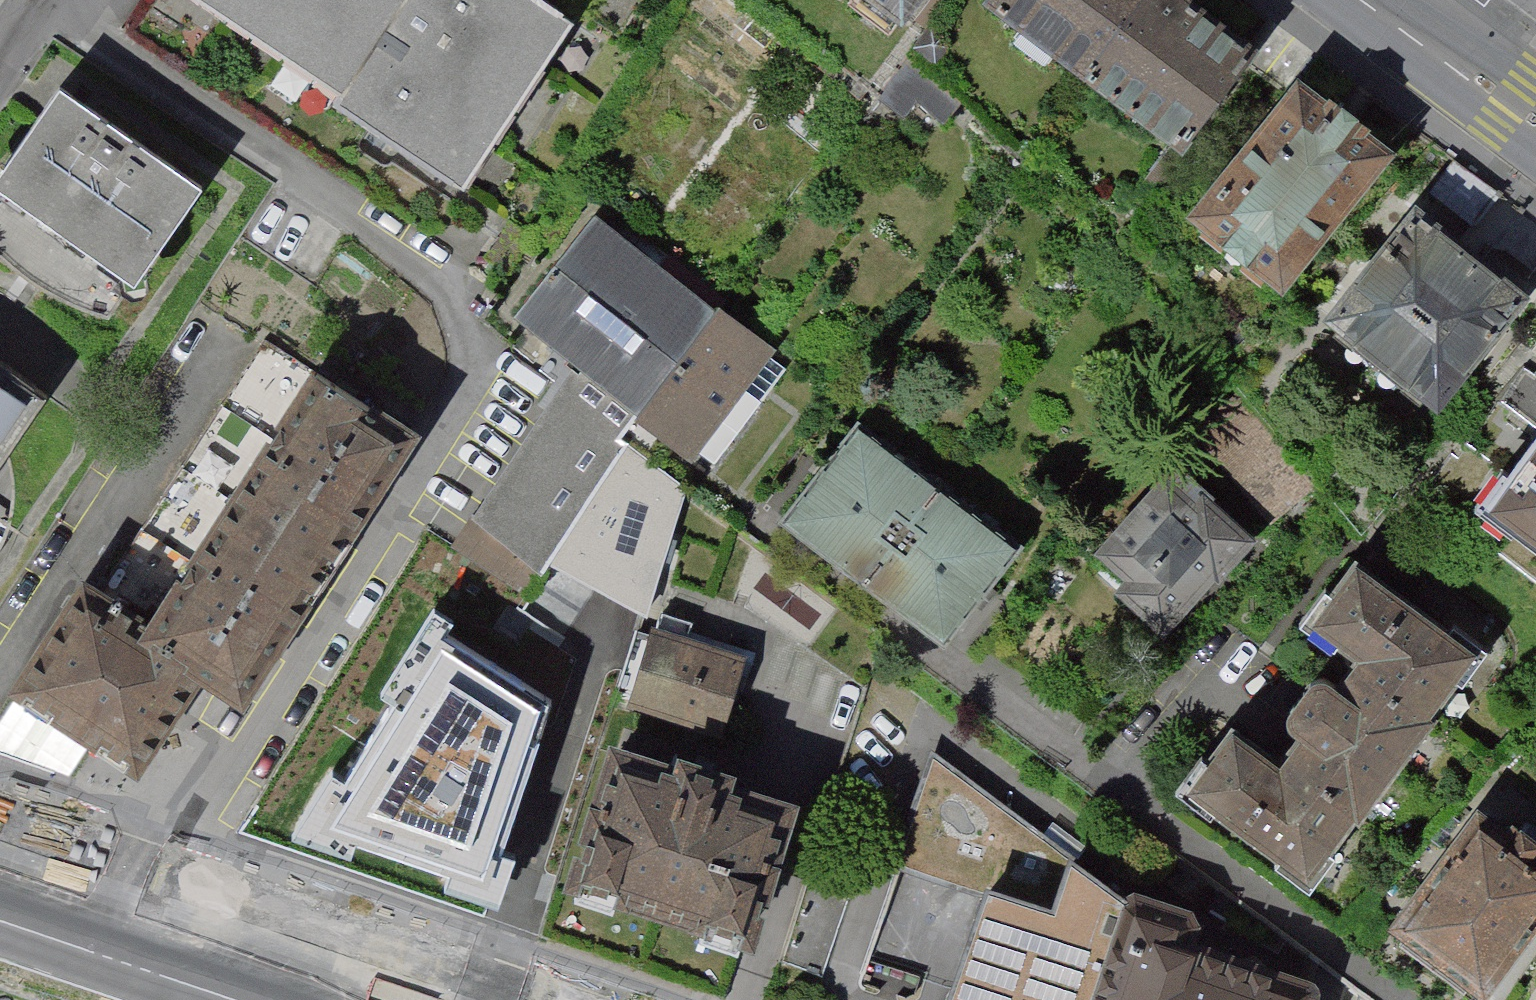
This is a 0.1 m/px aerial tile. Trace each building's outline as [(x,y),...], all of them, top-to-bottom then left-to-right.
[(348,87),(331,113),(460,198),(574,27),(532,0),(216,0),(348,87)] [(905,41),(936,0),(851,0),(905,41)] [(1100,83),(1161,0),(999,0),(995,5),(1100,83)] [(1184,0),(1161,0),(1100,83),(1195,152),(1264,59),(1184,0)] [(959,100),(911,61),(880,99),(901,117),(915,100),(941,122),(959,100)] [(70,81),(0,181),(143,278),(212,178),(70,81)] [(1401,170),(1311,99),(1204,235),(1295,306),(1401,170)] [(143,278),(0,181),(0,182),(0,257),(20,275),(56,299),(109,323),(143,278)] [(778,356),(602,217),(525,314),(581,358),(650,413),(700,453),(778,356)] [(1445,410),(1530,302),(1422,217),(1337,325),(1445,410)] [(60,383),(0,340),(0,465),(60,383)] [(650,413),(581,358),(487,508),(554,558),(561,547),(638,431),(650,413)] [(208,661),(249,688),(431,415),(353,363),(171,637),(208,661)] [(1316,482),(1236,392),(1190,433),(1271,523),(1316,482)] [(866,423),(789,523),(949,646),(1026,546),(866,423)] [(699,479),(638,431),(561,547),(584,548),(663,597),(699,479)] [(1501,507),(1535,532),(1535,458),(1501,507)] [(1173,626),(1251,538),(1213,504),(1205,514),(1171,484),(1112,551),(1142,578),(1132,590),(1173,626)] [(554,558),(487,508),(457,548),(525,594),(554,558)] [(1336,685),(1331,683),(1326,685),(1322,688),(1301,714),(1300,720),(1303,727),(1316,737),(1285,779),(1234,745),(1198,796),(1310,884),(1357,822),(1362,825),(1426,737),(1424,735),(1468,674),(1352,582),(1316,633),(1367,668),(1348,693),(1336,685)] [(138,771),(208,661),(171,637),(90,587),(0,718),(0,748),(76,776),(96,743),(138,771)] [(433,614),(383,695),(394,704),(349,779),(333,770),(294,824),(478,890),(546,702),(444,637),(452,625),(433,614)] [(758,644),(667,617),(646,686),(737,713),(758,644)] [(798,803),(637,751),(598,870),(759,923),(798,803)] [(910,866),(995,895),(1062,918),(1082,859),(947,759),(910,866)] [(1535,917),(1535,888),(1474,841),(1401,938),(1477,995),(1535,917)] [(959,999),(1309,999),(1313,985),(1198,944),(1082,859),(1062,918),(995,895),(959,999)]
